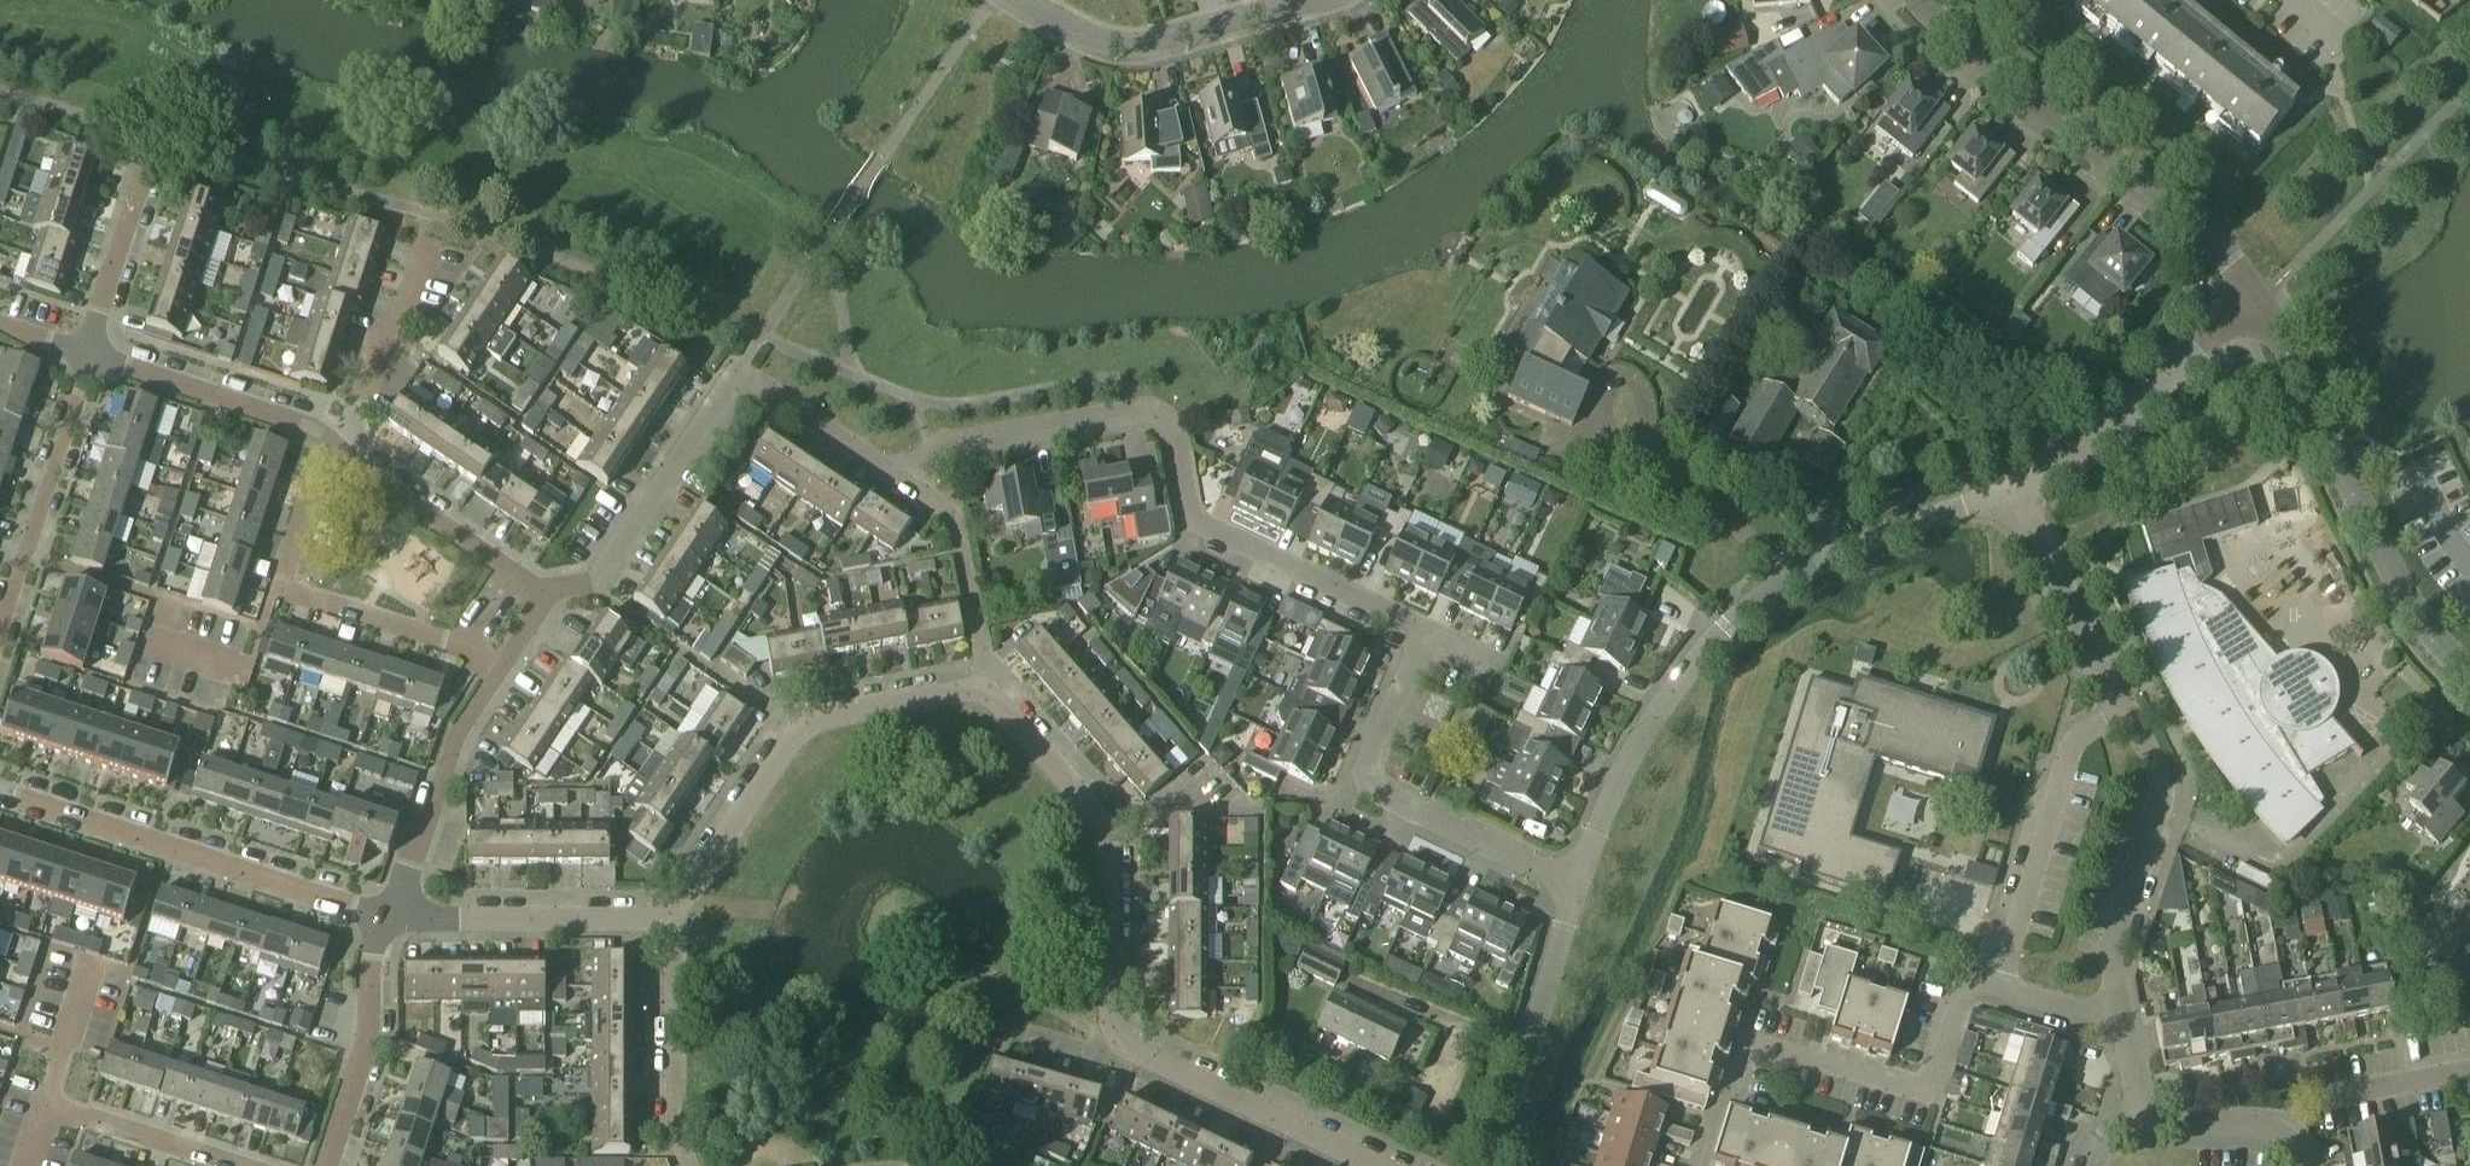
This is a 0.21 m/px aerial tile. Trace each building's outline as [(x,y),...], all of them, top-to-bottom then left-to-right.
[(553,16),(554,16),(555,0),(536,0),(553,16)] [(1409,16),(1457,64),(1470,51),(1467,47),(1484,30),(1454,0),(1438,0),(1429,9),(1422,2),(1409,16)] [(2258,149),(2293,106),(2163,0),(2075,0),(2258,149)] [(2368,32),(2390,49),(2400,36),(2378,19),(2368,32)] [(692,41),(712,43),(714,27),(694,25),(692,41)] [(1720,58),(1752,48),(1744,25),(1713,34),(1720,58)] [(1841,25),(1783,55),(1779,58),(1801,99),(1823,88),(1839,105),(1882,65),(1855,36),(1853,38),(1841,25)] [(1374,51),(1351,62),(1376,110),(1398,99),(1400,103),(1417,95),(1386,34),(1369,42),(1374,51)] [(1725,69),(1752,104),(1780,90),(1769,69),(1765,71),(1756,54),(1777,43),(1776,42),(1725,69)] [(1282,85),(1294,131),(1337,120),(1322,64),(1306,68),(1308,78),(1282,85)] [(1717,109),(1738,92),(1723,74),(1702,91),(1717,109)] [(1908,86),(1884,117),(1885,118),(1876,129),(1913,158),(1950,111),(1937,101),(1933,106),(1908,86)] [(1235,88),(1191,100),(1191,102),(1200,99),(1213,146),(1238,139),(1242,153),(1252,151),(1255,162),(1272,158),(1261,117),(1244,121),(1235,88)] [(1029,148),(1076,162),(1091,116),(1064,108),(1067,99),(1046,92),(1029,148)] [(1112,112),(1112,113),(1122,112),(1125,161),(1151,159),(1152,174),(1181,172),(1178,128),(1160,129),(1159,111),(1161,111),(1162,112),(1163,111),(1159,95),(1136,100),(1136,102),(1138,101),(1140,110),(1112,112)] [(17,125),(14,135),(26,139),(30,125),(18,121),(17,125)] [(1949,163),(1962,174),(1954,184),(1978,204),(2015,157),(2002,147),(1998,152),(1973,132),(1949,163)] [(50,176),(87,188),(95,160),(59,149),(50,176)] [(1792,153),(1784,166),(1800,178),(1809,165),(1792,153)] [(9,192),(13,178),(1,174),(0,177),(0,189),(9,192)] [(42,202),(78,214),(87,188),(50,176),(42,202)] [(1885,183),(1876,194),(1890,206),(1899,194),(1885,183)] [(2013,215),(2037,235),(2029,245),(2027,243),(2017,255),(2032,267),(2079,209),(2066,199),(2062,204),(2037,184),(2013,215)] [(1190,226),(1215,222),(1209,185),(1185,189),(1190,226)] [(1645,195),(1647,198),(1678,217),(1682,217),(1685,215),(1687,212),(1687,208),(1685,204),(1654,186),(1650,186),(1647,188),(1645,191),(1645,195)] [(4,205),(9,192),(0,189),(0,204),(4,205)] [(180,221),(216,233),(225,206),(189,194),(180,221)] [(42,231),(78,243),(78,242),(70,239),(78,214),(42,202),(33,228),(42,231)] [(292,233),(296,219),(286,216),(282,229),(292,233)] [(172,248),(208,259),(216,233),(180,221),(172,248)] [(341,249),(378,260),(386,233),(350,222),(341,249)] [(33,257),(69,269),(78,243),(42,231),(33,228),(33,229),(42,232),(33,257)] [(292,233),(282,229),(277,243),(287,246),(292,233)] [(267,249),(272,236),(259,232),(255,245),(267,249)] [(2101,233),(2064,279),(2078,290),(2084,284),(2110,305),(2120,293),(2125,287),(2131,292),(2147,273),(2142,269),(2147,263),(2116,239),(2113,243),(2101,233)] [(267,249),(255,245),(251,259),(263,263),(267,249)] [(163,274),(199,285),(208,259),(172,248),(163,274)] [(333,275),(369,287),(378,260),(341,249),(333,275)] [(33,257),(24,284),(60,296),(69,269),(33,257)] [(484,284),(516,305),(532,282),(501,260),(484,284)] [(1628,295),(1584,268),(1581,273),(1564,263),(1513,350),(1529,360),(1527,365),(1524,363),(1508,398),(1572,426),(1588,392),(1557,378),(1572,355),(1587,364),(1601,340),(1604,341),(1617,320),(1614,319),(1628,295)] [(289,278),(304,282),(308,270),(293,265),(289,278)] [(277,288),(280,276),(268,272),(264,284),(277,288)] [(155,300),(191,312),(199,285),(163,274),(155,300)] [(316,298),(360,313),(369,287),(333,275),(325,300),(316,297),(316,298)] [(251,302),(255,288),(243,284),(238,298),(251,302)] [(277,288),(264,284),(261,295),(260,296),(273,300),(274,295),(277,288)] [(469,307),(501,328),(516,305),(484,284),(469,307)] [(251,302),(238,298),(234,311),(246,315),(251,302)] [(308,324),(344,336),(352,311),(360,314),(360,313),(316,298),(308,324)] [(155,300),(146,327),(182,339),(191,312),(155,300)] [(454,330),(485,351),(484,352),(500,363),(515,340),(500,329),(501,328),(469,307),(454,330)] [(1765,384),(1730,442),(1765,463),(1800,406),(1834,427),(1867,374),(1868,375),(1883,350),(1834,320),(1819,345),(1820,345),(1788,398),(1765,384)] [(260,338),(265,325),(252,321),(248,334),(260,338)] [(592,323),(584,335),(595,343),(603,331),(592,323)] [(2022,333),(2011,323),(2001,335),(2012,345),(2022,333)] [(299,351),(335,362),(344,336),(308,324),(299,351)] [(559,336),(570,343),(578,331),(567,324),(559,336)] [(454,330),(438,354),(469,375),(484,352),(485,351),(454,330)] [(260,338),(248,334),(243,348),(256,352),(260,338)] [(559,336),(551,347),(562,355),(570,343),(559,336)] [(584,336),(576,348),(586,355),(594,343),(584,336)] [(223,345),(219,358),(231,362),(235,348),(223,345)] [(579,367),(586,355),(576,348),(568,360),(579,367)] [(639,373),(670,394),(686,370),(655,349),(639,373)] [(335,362),(299,351),(290,378),(327,390),(335,362)] [(30,395),(39,367),(4,355),(0,366),(0,386),(30,395)] [(579,367),(568,360),(560,372),(571,379),(579,367)] [(443,391),(451,380),(438,372),(431,382),(443,391)] [(623,396),(655,417),(670,394),(639,373),(623,396)] [(443,391),(455,398),(462,388),(451,380),(443,391)] [(539,389),(528,382),(521,393),(512,406),(523,413),(539,389)] [(0,386),(0,416),(21,423),(30,395),(0,386)] [(549,411),(557,399),(546,392),(538,404),(549,411)] [(410,440),(431,408),(407,393),(386,424),(410,440)] [(118,424),(153,435),(163,407),(127,395),(118,424)] [(608,419),(639,440),(655,417),(623,396),(608,419)] [(496,410),(484,402),(477,413),(489,421),(496,410)] [(549,411),(538,404),(530,416),(541,423),(549,411)] [(433,455),(454,424),(431,408),(410,440),(433,455)] [(496,410),(489,421),(501,429),(508,418),(496,410)] [(1730,420),(1715,411),(1706,427),(1720,436),(1730,420)] [(560,432),(566,423),(553,414),(547,423),(560,432)] [(12,451),(21,423),(0,416),(0,447),(12,451)] [(592,441),(624,463),(639,440),(608,419),(592,441)] [(118,424),(109,451),(144,463),(153,435),(118,424)] [(477,439),(454,424),(433,455),(456,471),(477,439)] [(1820,429),(1803,459),(1831,475),(1848,445),(1820,429)] [(773,481),(794,450),(771,434),(750,465),(773,481)] [(247,466),(278,476),(287,447),(257,437),(247,466)] [(1501,453),(1517,460),(1523,446),(1507,438),(1501,453)] [(477,439),(456,471),(478,485),(473,493),(500,454),(477,439)] [(532,456),(538,447),(526,439),(520,448),(532,456)] [(1436,440),(1427,461),(1443,469),(1453,448),(1436,440)] [(592,441),(576,465),(608,486),(624,463),(592,441)] [(1259,520),(1280,475),(1267,469),(1272,457),(1249,446),(1236,472),(1248,477),(1233,508),(1259,520)] [(3,478),(12,451),(0,447),(0,477),(3,478)] [(532,456),(543,464),(549,455),(538,447),(532,456)] [(796,497),(817,465),(794,450),(773,481),(796,497)] [(144,463),(109,451),(100,479),(130,489),(138,462),(144,464),(144,463)] [(496,509),(518,477),(495,463),(501,455),(500,454),(473,493),(496,509)] [(1102,464),(1080,468),(1088,509),(1118,504),(1121,519),(1134,517),(1138,543),(1171,537),(1166,510),(1154,512),(1148,475),(1128,479),(1127,471),(1104,475),(1102,464)] [(817,465),(796,497),(819,512),(840,481),(817,465)] [(1493,465),(1484,479),(1500,489),(1509,475),(1493,465)] [(238,493),(269,503),(278,476),(247,466),(238,493)] [(578,475),(572,484),(584,492),(590,483),(578,475)] [(1311,507),(1323,481),(1311,475),(1305,487),(1280,475),(1259,520),(1284,532),(1299,502),(1311,507)] [(1002,510),(1006,530),(1025,526),(1028,542),(1047,539),(1057,592),(1081,588),(1073,543),(1059,545),(1050,495),(1035,498),(1031,476),(1003,481),(1003,480),(998,480),(999,482),(983,485),(988,512),(1002,510)] [(1513,476),(1506,491),(1522,498),(1529,482),(1513,476)] [(518,477),(496,509),(519,524),(540,493),(518,477)] [(130,489),(100,479),(91,507),(121,516),(130,489)] [(842,528),(868,489),(867,488),(862,496),(840,481),(819,512),(842,528)] [(1333,556),(1355,511),(1330,499),(1335,487),(1323,481),(1311,507),(1322,513),(1308,543),(1333,556)] [(166,488),(160,511),(175,515),(181,492),(166,488)] [(848,521),(869,535),(891,504),(868,489),(842,528),(848,521)] [(229,521),(260,531),(269,503),(238,493),(229,521)] [(540,493),(519,524),(543,540),(564,508),(540,493)] [(183,494),(181,526),(200,527),(202,495),(183,494)] [(745,523),(752,512),(740,504),(733,515),(745,523)] [(891,504),(869,535),(893,552),(914,520),(891,504)] [(82,534),(112,544),(121,516),(91,507),(82,534)] [(681,531),(713,553),(728,529),(697,508),(681,531)] [(1333,556),(1359,568),(1374,537),(1385,543),(1401,510),(1400,510),(1397,516),(1385,511),(1380,523),(1355,511),(1333,556)] [(1401,510),(1385,543),(1389,536),(1400,542),(1385,572),(1411,584),(1432,540),(1407,528),(1413,516),(1401,510)] [(745,523),(757,531),(764,520),(752,512),(745,523)] [(220,549),(256,561),(257,559),(251,557),(260,531),(229,521),(220,549)] [(665,555),(697,576),(713,553),(681,531),(665,555)] [(112,544),(82,534),(72,563),(103,572),(112,544)] [(790,554),(798,543),(786,535),(778,546),(790,554)] [(1432,540),(1411,584),(1436,597),(1451,566),(1463,571),(1475,545),(1463,540),(1457,552),(1432,540)] [(790,554),(802,562),(809,552),(798,543),(790,554)] [(1654,561),(1667,568),(1676,550),(1662,544),(1654,561)] [(1475,545),(1463,571),(1474,577),(1460,608),(1485,620),(1506,575),(1491,568),(1497,556),(1475,545)] [(212,576),(247,588),(256,561),(220,549),(212,576)] [(175,576),(182,553),(170,550),(163,573),(175,576)] [(650,577),(682,599),(697,576),(665,555),(650,577)] [(857,569),(870,567),(868,556),(854,559),(857,569)] [(857,569),(854,559),(841,562),(843,572),(857,569)] [(1181,619),(1203,574),(1177,561),(1166,585),(1154,580),(1156,578),(1145,568),(1104,593),(1135,621),(1136,619),(1173,635),(1181,619)] [(920,564),(922,575),(936,572),(934,562),(920,564)] [(920,564),(907,567),(909,577),(922,575),(920,564)] [(761,586),(769,575),(758,567),(750,579),(761,586)] [(802,587),(810,576),(799,569),(792,580),(802,587)] [(2187,708),(2192,717),(2178,722),(2178,723),(2193,718),(2197,732),(2201,731),(2207,740),(2213,749),(2219,758),(2226,767),(2232,776),(2239,784),(2246,793),(2260,810),(2275,826),(2290,842),(2321,810),(2318,807),(2323,802),(2308,779),(2354,750),(2361,758),(2362,757),(2330,721),(2332,718),(2334,714),(2336,710),(2337,707),(2338,703),(2338,700),(2338,695),(2338,691),(2337,689),(2337,686),(2336,683),(2335,680),(2333,676),(2331,673),(2328,670),(2326,667),(2322,665),(2318,661),(2315,660),(2311,658),(2309,658),(2306,657),(2301,656),(2296,656),(2292,656),(2290,657),(2286,658),(2283,658),(2281,660),(2278,661),(2221,597),(2220,598),(2221,599),(2216,602),(2215,600),(2205,595),(2204,595),(2189,571),(2176,575),(2175,571),(2133,584),(2136,595),(2140,605),(2144,616),(2148,626),(2152,637),(2157,647),(2161,658),(2166,668),(2171,678),(2176,688),(2181,698),(2187,708)] [(868,588),(883,585),(880,572),(866,575),(868,588)] [(1593,624),(1637,646),(1649,621),(1629,611),(1633,602),(1636,603),(1646,582),(1632,575),(1629,581),(1609,572),(1597,597),(1604,600),(1593,624)] [(1203,574),(1181,619),(1207,630),(1201,642),(1214,648),(1226,622),(1214,616),(1228,586),(1203,574)] [(868,588),(866,575),(852,578),(854,591),(868,588)] [(1506,575),(1485,620),(1511,632),(1525,601),(1537,607),(1549,581),(1537,575),(1531,587),(1506,575)] [(212,576),(202,605),(238,616),(247,588),(212,576)] [(820,583),(810,576),(802,587),(813,594),(820,583)] [(650,577),(634,601),(665,622),(666,622),(678,631),(694,607),(682,599),(650,577)] [(761,586),(750,579),(742,591),(753,598),(761,586)] [(107,596),(66,583),(57,608),(99,622),(107,596)] [(1266,604),(1240,591),(1219,636),(1244,648),(1234,669),(1247,675),(1263,640),(1251,634),(1266,604)] [(1077,604),(1089,618),(1102,608),(1090,594),(1077,604)] [(1290,622),(1297,605),(1284,598),(1276,616),(1290,622)] [(751,614),(760,620),(768,608),(759,602),(751,614)] [(929,608),(936,645),(964,640),(957,602),(929,608)] [(909,651),(901,613),(900,604),(873,609),(880,647),(906,642),(908,651),(909,651)] [(936,645),(929,608),(903,613),(901,604),(900,604),(901,613),(909,651),(936,645)] [(1068,625),(1077,617),(1067,606),(1058,613),(1068,625)] [(99,622),(57,608),(49,633),(91,647),(99,622)] [(880,647),(873,609),(846,615),(853,652),(880,647)] [(730,632),(738,620),(727,613),(719,625),(730,632)] [(853,652),(846,615),(818,620),(820,629),(828,666),(829,666),(827,657),(853,652)] [(586,642),(618,663),(634,639),(602,618),(586,642)] [(828,666),(820,629),(818,620),(819,629),(793,634),(800,671),(828,666)] [(1316,664),(1361,685),(1373,660),(1342,645),(1347,633),(1348,633),(1321,621),(1316,633),(1328,639),(1316,664)] [(1593,624),(1581,649),(1560,641),(1554,652),(1589,669),(1594,657),(1625,672),(1637,646),(1593,624)] [(730,632),(719,625),(711,637),(722,644),(730,632)] [(1035,674),(1064,649),(1045,628),(1017,653),(1035,674)] [(295,669),(305,638),(277,629),(267,659),(295,669)] [(91,647),(49,633),(41,658),(83,672),(91,647)] [(800,671),(793,634),(765,640),(772,677),(800,671)] [(305,638),(295,669),(323,678),(333,647),(305,638)] [(1527,655),(1533,643),(1522,638),(1517,650),(1527,655)] [(1105,650),(1097,640),(1087,647),(1096,658),(1105,650)] [(586,642),(572,663),(564,658),(563,660),(595,681),(602,686),(618,663),(586,642)] [(351,687),(361,656),(333,647),(323,678),(351,687)] [(731,647),(721,662),(746,679),(756,664),(731,647)] [(1053,695),(1082,670),(1064,649),(1035,674),(1053,695)] [(1105,650),(1096,658),(1106,669),(1115,661),(1105,650)] [(1589,669),(1554,652),(1548,665),(1560,670),(1548,695),(1593,717),(1605,691),(1574,677),(1580,665),(1588,669),(1589,669)] [(376,701),(388,665),(361,656),(351,687),(377,695),(375,701),(376,701)] [(679,658),(658,690),(667,696),(688,664),(679,658)] [(602,686),(595,681),(563,660),(548,682),(580,703),(594,681),(602,687),(602,686)] [(1278,691),(1312,708),(1318,696),(1349,711),(1361,685),(1316,664),(1309,677),(1306,676),(1293,680),(1292,683),(1283,679),(1278,691)] [(404,710),(416,674),(388,665),(376,701),(404,710)] [(41,678),(61,680),(62,668),(42,666),(41,678)] [(641,678),(651,686),(659,674),(649,667),(641,678)] [(1072,715),(1100,691),(1082,670),(1053,695),(1072,715)] [(404,710),(433,719),(434,717),(444,720),(457,701),(441,695),(444,683),(416,674),(404,710)] [(641,678),(633,690),(643,698),(651,686),(641,678)] [(1980,766),(1990,733),(1989,733),(1992,723),(1965,714),(1859,681),(1855,693),(1811,680),(1759,850),(1802,864),(1799,873),(1886,900),(1900,854),(1850,839),(1876,758),(1953,782),(1956,769),(1976,775),(1979,765),(1980,766)] [(1142,691),(1133,681),(1124,688),(1133,699),(1142,691)] [(533,705),(564,726),(580,703),(548,682),(533,705)] [(667,696),(658,690),(650,701),(659,707),(667,696)] [(720,697),(704,721),(735,742),(751,718),(742,712),(747,704),(725,690),(720,697)] [(1090,736),(1119,711),(1100,691),(1072,715),(1090,736)] [(1142,691),(1133,699),(1142,710),(1151,702),(1142,691)] [(1281,738),(1325,759),(1337,734),(1307,719),(1312,708),(1278,691),(1277,691),(1286,695),(1280,707),(1292,713),(1281,738)] [(126,717),(151,723),(157,698),(132,693),(126,717)] [(39,702),(15,694),(1,735),(25,743),(39,702)] [(1593,717),(1548,695),(1536,721),(1520,713),(1514,725),(1544,739),(1550,727),(1581,742),(1593,717)] [(62,709),(39,702),(25,743),(49,751),(62,709)] [(1200,744),(1211,749),(1231,707),(1220,702),(1200,744)] [(518,728),(549,749),(564,726),(533,705),(518,728)] [(1469,734),(1481,739),(1493,714),(1480,708),(1469,734)] [(86,717),(62,709),(49,751),(73,758),(86,717)] [(1108,757),(1137,732),(1119,711),(1090,736),(1108,757)] [(621,731),(629,720),(618,712),(610,724),(621,731)] [(110,724),(86,717),(73,758),(96,766),(110,724)] [(312,721),(309,730),(349,744),(352,734),(312,721)] [(735,742),(704,721),(689,743),(681,737),(681,738),(688,744),(720,765),(735,742)] [(1178,733),(1169,722),(1160,730),(1169,740),(1178,733)] [(627,735),(638,743),(646,731),(635,723),(627,735)] [(133,732),(110,724),(96,766),(119,773),(133,732)] [(621,731),(610,724),(602,735),(613,743),(621,731)] [(1544,739),(1514,725),(1503,749),(1519,756),(1513,770),(1558,791),(1570,766),(1539,751),(1544,739)] [(548,750),(549,749),(518,728),(502,752),(503,752),(513,760),(533,773),(534,771),(546,779),(560,758),(548,750)] [(157,739),(133,732),(119,773),(143,781),(157,739)] [(1126,777),(1155,753),(1137,732),(1108,757),(1126,777)] [(287,733),(283,746),(299,751),(303,739),(287,733)] [(1178,733),(1169,740),(1179,751),(1188,744),(1178,733)] [(627,735),(619,747),(630,754),(638,743),(627,735)] [(720,765),(688,744),(681,738),(666,761),(697,782),(712,761),(719,766),(720,765)] [(1281,738),(1275,750),(1269,763),(1248,753),(1242,765),(1277,782),(1283,770),(1313,785),(1325,759),(1281,738)] [(181,747),(157,739),(143,781),(167,789),(181,747)] [(507,769),(513,760),(503,752),(496,761),(507,769)] [(1174,774),(1155,753),(1126,777),(1145,799),(1174,774)] [(366,759),(359,756),(354,770),(362,773),(366,759)] [(587,758),(579,770),(590,777),(598,765),(587,758)] [(376,762),(366,759),(362,773),(371,776),(376,762)] [(697,782),(666,761),(650,784),(682,805),(697,782)] [(220,807),(232,771),(203,762),(195,786),(183,782),(179,794),(220,807)] [(386,765),(376,762),(371,776),(382,779),(386,765)] [(1558,791),(1513,770),(1498,763),(1488,784),(1486,783),(1479,799),(1509,814),(1515,802),(1546,816),(1558,791)] [(2422,768),(2407,786),(2419,795),(2411,805),(2425,816),(2416,826),(2439,845),(2465,813),(2453,804),(2468,786),(2462,782),(2464,778),(2463,773),(2461,770),(2457,768),(2452,768),(2449,771),(2443,766),(2434,777),(2422,768)] [(398,769),(391,767),(387,781),(394,783),(398,769)] [(407,772),(398,769),(394,783),(403,786),(407,772)] [(248,816),(259,780),(232,771),(220,807),(248,816)] [(418,776),(407,772),(403,786),(414,790),(418,776)] [(499,775),(499,785),(513,785),(513,775),(499,775)] [(275,825),(287,789),(259,780),(248,816),(275,825)] [(682,805),(650,784),(635,806),(642,812),(674,833),(674,832),(667,827),(682,805)] [(499,798),(499,785),(484,785),(484,798),(499,798)] [(513,785),(499,785),(499,798),(513,798),(513,785)] [(1437,797),(1450,803),(1455,793),(1441,787),(1437,797)] [(287,789),(275,825),(303,834),(314,798),(287,789)] [(553,792),(539,792),(539,805),(553,805),(553,792)] [(553,792),(553,805),(568,805),(568,792),(553,792)] [(595,805),(595,792),(581,792),(581,805),(595,805)] [(329,842),(331,837),(335,824),(341,807),(314,798),(303,834),(329,842)] [(610,798),(610,810),(623,810),(623,798),(610,798)] [(331,837),(333,838),(353,844),(348,858),(344,857),(339,874),(361,881),(366,864),(362,862),(367,848),(388,855),(400,818),(382,812),(380,819),(359,813),(362,806),(343,800),(341,807),(335,824),(331,837)] [(674,833),(642,812),(635,806),(634,807),(642,813),(626,836),(658,857),(674,833)] [(1244,836),(1258,835),(1259,820),(1244,820),(1244,836)] [(1332,880),(1353,835),(1328,823),(1313,854),(1298,847),(1280,885),(1296,892),(1301,880),(1313,885),(1319,874),(1332,880)] [(1169,852),(1207,852),(1207,824),(1169,824),(1169,852)] [(498,865),(498,827),(470,827),(469,865),(498,865)] [(526,865),(526,827),(498,827),(498,865),(526,865)] [(553,865),(553,827),(526,827),(526,865),(553,865)] [(581,865),(581,827),(553,827),(553,865),(581,865)] [(610,827),(581,827),(581,865),(610,865),(610,827)] [(1353,835),(1332,880),(1357,892),(1351,904),(1363,910),(1361,914),(1362,914),(1376,884),(1364,878),(1379,848),(1353,835)] [(0,838),(0,884),(5,885),(19,844),(0,838)] [(42,852),(19,844),(5,885),(29,893),(42,852)] [(66,859),(42,852),(29,893),(52,901),(66,859)] [(1169,880),(1207,880),(1207,852),(1169,852),(1169,880)] [(2176,856),(2162,897),(2186,898),(2179,858),(2176,856)] [(89,867),(66,859),(52,901),(76,908),(89,867)] [(1406,915),(1428,871),(1402,859),(1388,889),(1376,884),(1362,914),(1374,920),(1381,904),(1406,915)] [(1970,863),(1966,881),(1996,886),(1999,868),(1970,863)] [(1259,880),(1259,866),(1244,866),(1244,880),(1259,880)] [(113,874),(89,867),(76,908),(100,916),(113,874)] [(2237,883),(2208,869),(2210,888),(2241,903),(2237,883)] [(1434,954),(1450,919),(1439,914),(1453,883),(1428,871),(1406,915),(1422,923),(1416,935),(1438,945),(1434,954)] [(137,882),(113,874),(100,916),(124,924),(137,882)] [(1207,907),(1207,880),(1169,880),(1169,907),(1207,907)] [(1259,880),(1244,880),(1245,895),(1259,895),(1259,880)] [(2265,897),(2237,883),(2241,903),(2269,916),(2269,915),(2265,897)] [(141,885),(137,899),(147,901),(151,888),(141,885)] [(181,929),(190,899),(162,890),(152,920),(181,929)] [(1481,951),(1502,906),(1477,894),(1462,925),(1450,919),(1434,954),(1446,960),(1456,939),(1481,951)] [(208,938),(218,908),(190,899),(181,929),(208,938)] [(1481,951),(1506,963),(1496,984),(1508,990),(1525,955),(1513,949),(1527,918),(1502,906),(1481,951)] [(1207,907),(1169,907),(1169,935),(1207,935),(1207,907)] [(1745,979),(1744,982),(1755,986),(1774,925),(1715,907),(1697,965),(1745,979)] [(236,947),(245,917),(218,908),(208,938),(236,947)] [(2327,908),(2303,912),(2307,937),(2331,934),(2327,908)] [(904,916),(896,930),(910,938),(918,924),(904,916)] [(261,961),(273,926),(245,917),(236,947),(262,956),(260,961),(261,961)] [(1682,930),(1684,922),(1671,918),(1668,926),(1682,930)] [(1259,935),(1259,921),(1247,921),(1247,935),(1259,935)] [(289,970),(301,934),(273,926),(261,961),(289,970)] [(1682,930),(1668,926),(1666,934),(1679,938),(1682,930)] [(1280,928),(1273,946),(1295,953),(1301,935),(1280,928)] [(289,970),(318,980),(329,944),(301,934),(289,970)] [(1207,935),(1169,935),(1169,962),(1207,962),(1207,935)] [(1259,935),(1247,935),(1247,949),(1258,950),(1259,935)] [(2154,940),(2150,953),(2164,957),(2167,944),(2154,940)] [(2469,990),(2469,944),(2465,941),(2444,973),(2469,990)] [(1297,971),(1335,989),(1346,967),(1308,948),(1297,971)] [(1817,979),(1813,991),(1822,994),(1817,1010),(1836,1016),(1847,980),(1850,980),(1857,957),(1826,948),(1823,959),(1821,967),(1818,975),(1817,979)] [(1885,965),(1890,951),(1881,949),(1877,962),(1885,965)] [(1898,954),(1890,951),(1885,965),(1893,967),(1898,954)] [(29,982),(36,956),(24,953),(17,978),(29,982)] [(1810,955),(1807,963),(1821,967),(1823,959),(1810,955)] [(1408,981),(1414,967),(1390,957),(1384,971),(1408,981)] [(593,988),(631,988),(631,960),(593,960),(593,988)] [(1726,1040),(1744,982),(1745,979),(1697,965),(1685,961),(1667,1022),(1726,1040)] [(1207,962),(1169,962),(1169,990),(1207,990),(1207,962)] [(1807,963),(1805,970),(1818,975),(1821,967),(1807,963)] [(434,1003),(434,965),(405,965),(405,1003),(434,1003)] [(461,1003),(461,965),(434,965),(434,1003),(461,1003)] [(489,1003),(489,965),(461,965),(461,1003),(489,1003)] [(516,1015),(516,965),(489,965),(489,1003),(516,1003),(516,1015)] [(545,965),(516,965),(516,1015),(545,1015),(545,965)] [(2359,973),(2367,1016),(2394,1011),(2385,968),(2359,973)] [(1805,970),(1802,978),(1816,983),(1818,975),(1805,970)] [(1425,971),(1419,986),(1454,1001),(1461,986),(1425,971)] [(1662,987),(1665,977),(1651,973),(1648,983),(1662,987)] [(2334,977),(2342,1021),(2367,1016),(2359,973),(2334,977)] [(566,988),(566,974),(553,974),(553,988),(566,988)] [(2267,1048),(2259,1004),(2258,998),(2255,983),(2254,975),(2243,977),(2249,1006),(2233,1008),(2243,1059),(2253,1057),(2252,1051),(2267,1048)] [(1258,990),(1258,977),(1247,977),(1246,990),(1258,990)] [(2308,982),(2316,1026),(2342,1021),(2334,977),(2308,982)] [(1802,978),(1800,986),(1813,991),(1816,983),(1802,978)] [(1908,998),(1850,980),(1847,980),(1836,1016),(1829,1039),(1890,1058),(1908,998)] [(2259,1004),(2267,1048),(2283,1045),(2284,1051),(2294,1049),(2292,1036),(2291,1031),(2285,999),(2284,999),(2260,1004),(2259,998),(2268,996),(2265,981),(2255,983),(2258,998),(2259,1004)] [(2292,1036),(2294,1049),(2306,1047),(2303,1028),(2316,1026),(2308,982),(2282,987),(2284,999),(2285,999),(2291,1031),(2292,1036)] [(1662,987),(1648,983),(1645,993),(1659,997),(1662,987)] [(1813,991),(1800,986),(1797,994),(1811,999),(1813,991)] [(2216,1057),(2204,992),(2203,987),(2191,990),(2193,1000),(2179,1002),(2182,1018),(2192,1069),(2202,1067),(2200,1060),(2216,1057)] [(2243,1059),(2233,1008),(2219,1011),(2215,990),(2205,992),(2204,987),(2203,987),(2204,992),(2216,1057),(2231,1055),(2233,1061),(2243,1059)] [(566,988),(553,988),(553,1003),(566,1003),(566,988)] [(631,988),(593,988),(592,1016),(631,1016),(631,988)] [(1207,990),(1169,990),(1169,1019),(1207,1019),(1207,990)] [(1258,990),(1246,990),(1246,1005),(1258,1005),(1258,990)] [(1319,1029),(1389,1062),(1405,1029),(1335,995),(1319,1029)] [(156,999),(145,996),(140,1010),(152,1013),(156,999)] [(2192,1069),(2182,1018),(2167,1021),(2163,1000),(2153,1001),(2152,1003),(2156,1023),(2164,1067),(2180,1064),(2181,1071),(2192,1069)] [(289,1028),(309,1034),(314,1017),(294,1011),(289,1028)] [(631,1016),(592,1016),(592,1043),(630,1043),(631,1016)] [(2057,1079),(2065,1053),(2069,1039),(2043,1031),(2042,1033),(1988,1017),(1985,1029),(2024,1041),(2016,1066),(2057,1079)] [(136,1034),(147,1038),(151,1023),(140,1020),(136,1034)] [(1667,1022),(1657,1053),(1649,1079),(1653,1080),(1663,1083),(1672,1086),(1681,1089),(1690,1091),(1699,1094),(1709,1097),(1726,1040),(1667,1022)] [(2343,1026),(2346,1042),(2357,1040),(2354,1024),(2343,1026)] [(2343,1026),(2332,1028),(2335,1044),(2346,1042),(2343,1026)] [(1635,1043),(1638,1032),(1623,1028),(1620,1038),(1635,1043)] [(566,1043),(566,1029),(553,1029),(553,1043),(566,1043)] [(1972,1053),(1977,1037),(1966,1034),(1961,1050),(1972,1053)] [(434,1041),(421,1035),(416,1048),(429,1053),(434,1041)] [(1635,1043),(1620,1038),(1617,1048),(1632,1053),(1635,1043)] [(434,1041),(429,1053),(442,1058),(447,1046),(434,1041)] [(130,1087),(141,1051),(112,1042),(101,1078),(130,1087)] [(566,1043),(553,1043),(553,1058),(566,1058),(566,1043)] [(592,1071),(630,1071),(630,1043),(592,1043),(592,1071)] [(489,1055),(476,1050),(471,1062),(484,1068),(489,1055)] [(1972,1053),(1961,1050),(1956,1066),(1967,1069),(1972,1053)] [(157,1096),(169,1060),(141,1051),(130,1087),(157,1096)] [(489,1055),(484,1068),(497,1073),(502,1061),(489,1055)] [(545,1059),(531,1059),(531,1072),(545,1072),(545,1059)] [(185,1105),(194,1075),(168,1066),(170,1061),(169,1060),(157,1096),(185,1105)] [(1011,1104),(1022,1067),(994,1060),(984,1096),(1011,1104)] [(408,1093),(441,1104),(460,1110),(465,1095),(446,1089),(450,1075),(418,1064),(408,1093)] [(2057,1079),(2016,1066),(2009,1091),(2049,1103),(2057,1079)] [(1038,1111),(1048,1075),(1022,1067),(1011,1104),(1038,1111)] [(592,1071),(592,1098),(630,1098),(630,1071),(592,1071)] [(212,1114),(222,1084),(194,1075),(185,1105),(212,1114)] [(1064,1119),(1075,1082),(1048,1075),(1038,1111),(1064,1119)] [(1640,1092),(1644,1077),(1636,1075),(1632,1089),(1640,1092)] [(1653,1080),(1649,1079),(1644,1077),(1640,1092),(1649,1095),(1653,1080)] [(1653,1080),(1649,1095),(1658,1097),(1663,1083),(1653,1080)] [(1102,1090),(1075,1082),(1064,1119),(1092,1126),(1102,1090)] [(1663,1083),(1658,1097),(1667,1100),(1672,1086),(1663,1083)] [(240,1123),(250,1092),(222,1084),(212,1114),(240,1123)] [(529,1084),(516,1084),(516,1098),(529,1098),(529,1084)] [(1672,1086),(1667,1100),(1677,1103),(1681,1089),(1672,1086)] [(1681,1089),(1677,1103),(1686,1106),(1690,1091),(1681,1089)] [(1690,1091),(1686,1106),(1695,1109),(1699,1094),(1690,1091)] [(2049,1103),(2009,1091),(2001,1116),(2041,1129),(2049,1103)] [(267,1132),(277,1101),(250,1092),(240,1123),(267,1132)] [(399,1120),(432,1131),(436,1118),(455,1124),(460,1110),(441,1104),(408,1093),(399,1120)] [(1699,1094),(1695,1109),(1704,1112),(1709,1097),(1699,1094)] [(1611,1115),(1661,1130),(1667,1110),(1617,1095),(1611,1115)] [(1137,1144),(1153,1110),(1127,1097),(1111,1132),(1137,1144)] [(630,1098),(592,1098),(592,1126),(630,1126),(630,1098)] [(267,1132),(296,1141),(296,1140),(309,1144),(312,1133),(300,1129),(306,1111),(277,1101),(267,1132)] [(2071,1110),(2055,1105),(2051,1117),(2068,1122),(2071,1110)] [(495,1122),(508,1122),(508,1110),(495,1110),(495,1122)] [(1161,1156),(1178,1121),(1153,1110),(1137,1144),(1161,1156)] [(516,1126),(529,1126),(529,1111),(516,1111),(516,1126)] [(1788,1129),(1728,1111),(1712,1165),(1777,1165),(1788,1129)] [(2447,1113),(2431,1116),(2436,1143),(2452,1140),(2448,1120),(2447,1113)] [(1007,1120),(995,1114),(989,1127),(1001,1132),(1007,1120)] [(1605,1134),(1655,1150),(1661,1130),(1611,1115),(1605,1134)] [(2041,1129),(2001,1116),(1993,1141),(2034,1154),(2041,1129)] [(390,1148),(423,1159),(432,1131),(399,1120),(390,1148)] [(1007,1120),(1001,1132),(1015,1139),(1021,1126),(1007,1120)] [(1203,1133),(1178,1121),(1161,1156),(1183,1165),(1187,1165),(1203,1133)] [(2347,1161),(2398,1151),(2396,1142),(2400,1136),(2417,1133),(2415,1121),(2393,1125),(2349,1133),(2352,1150),(2345,1151),(2347,1161)] [(495,1122),(495,1133),(508,1133),(508,1122),(495,1122)] [(516,1126),(516,1140),(529,1140),(529,1126),(516,1126)] [(630,1126),(592,1126),(592,1154),(630,1154),(630,1126)] [(1679,1130),(1665,1126),(1662,1136),(1676,1140),(1679,1130)] [(1848,1147),(1845,1146),(1788,1129),(1777,1165),(1842,1165),(1848,1147)] [(1906,1165),(1908,1157),(1911,1148),(1911,1147),(1850,1129),(1845,1146),(1848,1147),(1842,1165),(1906,1165)] [(1679,1130),(1676,1140),(1691,1145),(1694,1135),(1679,1130)] [(1203,1133),(1187,1165),(1217,1165),(1227,1145),(1203,1133)] [(1605,1134),(1599,1154),(1639,1165),(1650,1165),(1655,1150),(1605,1134)] [(1057,1143),(1045,1137),(1039,1150),(1052,1156),(1057,1143)] [(1993,1141),(1986,1165),(2030,1165),(2034,1154),(1993,1141)] [(1057,1143),(1052,1156),(1065,1162),(1071,1150),(1057,1143)] [(2039,1155),(2056,1160),(2059,1149),(2043,1144),(2039,1155)] [(1217,1165),(1249,1165),(1253,1158),(1227,1145),(1217,1165)] [(390,1148),(385,1165),(445,1165),(423,1159),(390,1148)] [(509,1148),(494,1148),(494,1161),(508,1161),(509,1148)] [(509,1148),(508,1161),(523,1162),(523,1149),(509,1148)] [(1908,1157),(1922,1161),(1924,1152),(1911,1148),(1908,1157)] [(2419,1148),(2398,1152),(2398,1151),(2347,1161),(2348,1165),(2422,1165),(2419,1148)] [(1599,1154),(1595,1165),(1639,1165),(1599,1154)] [(450,1155),(447,1165),(461,1165),(463,1159),(450,1155)] [(2036,1165),(2054,1165),(2056,1160),(2039,1155),(2036,1165)] [(1907,1165),(1920,1165),(1922,1161),(1908,1157),(1906,1165),(1907,1165)] [(2440,1160),(2441,1165),(2457,1165),(2456,1157),(2440,1160)] [(75,1158),(72,1165),(100,1165),(75,1158)]
